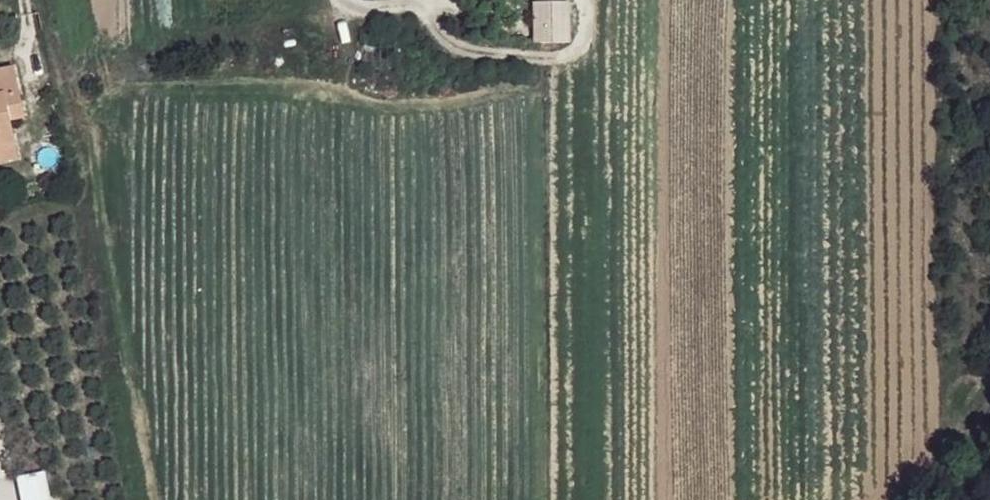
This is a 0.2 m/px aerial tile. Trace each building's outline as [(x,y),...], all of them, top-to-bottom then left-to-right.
[(553,0),(527,0),(523,22),(555,27),(557,1),(553,0)] [(555,27),(523,22),(522,36),(547,40),(552,42),(555,27)] [(16,143),(11,120),(6,95),(20,92),(14,69),(0,71),(0,147),(16,143)] [(20,92),(6,95),(11,120),(26,117),(20,92)] [(0,147),(0,162),(19,159),(16,143),(0,147)]
